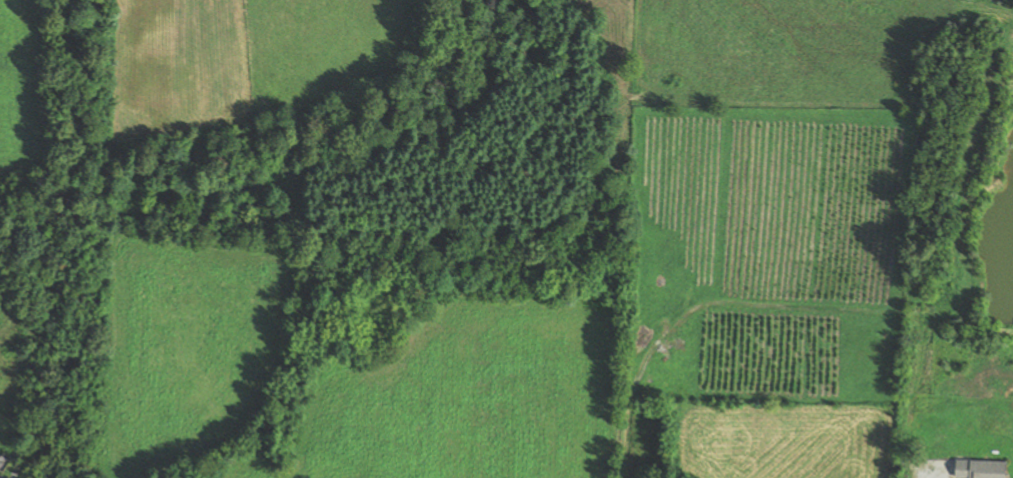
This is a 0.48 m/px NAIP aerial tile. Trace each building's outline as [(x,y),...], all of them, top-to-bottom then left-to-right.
[(5,474),(14,460),(0,451),(0,471),(5,474)] [(960,459),(959,477),(974,477),(1012,477),(1012,460),(960,459)]
